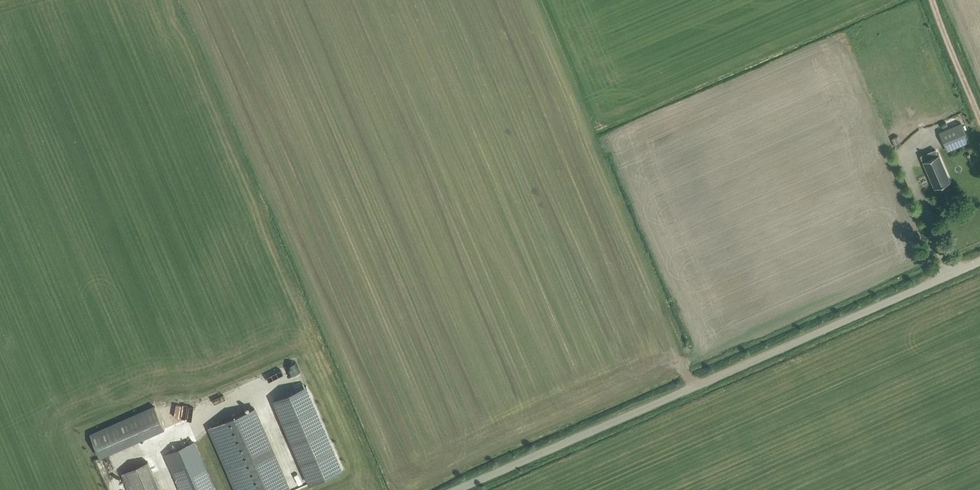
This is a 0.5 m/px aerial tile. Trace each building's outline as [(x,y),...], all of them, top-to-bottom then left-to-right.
[(882,69),(884,75),(892,71),(889,65),(882,69)] [(940,132),(948,150),(970,141),(962,122),(940,132)] [(930,151),(921,155),(935,188),(951,181),(937,148),(930,151)] [(99,447),(165,424),(159,406),(93,430),(99,447)] [(244,489),(292,489),(257,407),(216,424),(244,489)] [(194,442),(165,455),(180,489),(214,489),(194,442)] [(149,462),(123,473),(130,489),(161,489),(149,462)]
